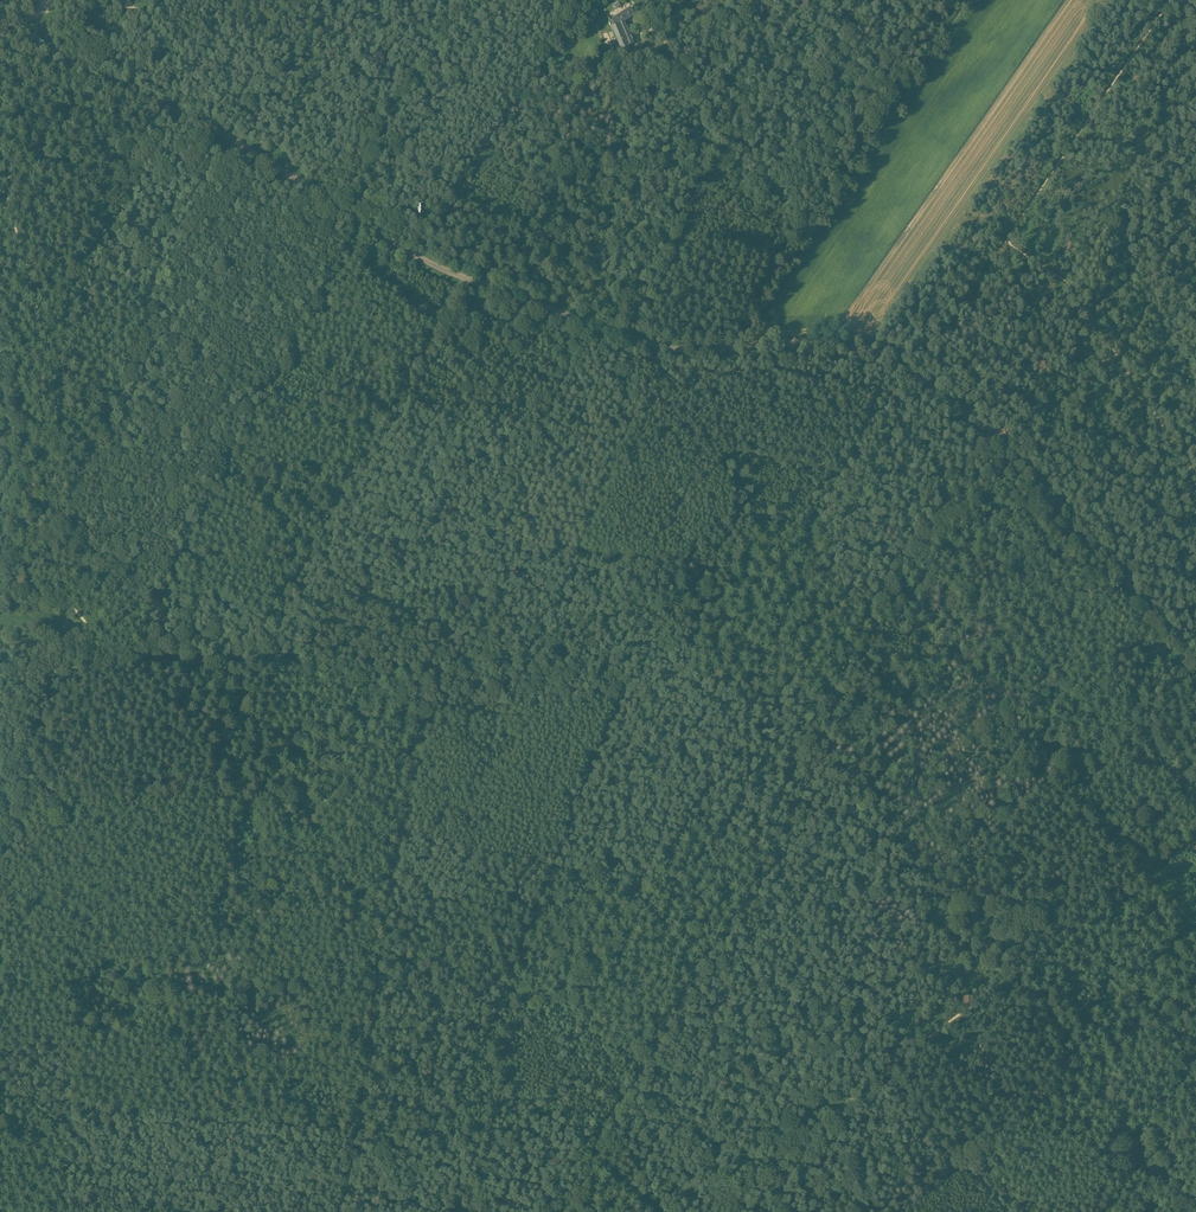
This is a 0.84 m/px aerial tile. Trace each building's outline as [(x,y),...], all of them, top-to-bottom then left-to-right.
[(621,6),(619,3),(617,0),(613,0),(616,5),(614,6),(614,5),(610,7),(613,11),(616,9),(621,6)] [(631,2),(648,22),(653,18),(636,0),(633,0),(631,2)] [(611,27),(621,50),(622,49),(622,52),(629,49),(628,47),(629,46),(633,44),(623,22),(634,15),(630,8),(612,19),(613,20),(609,22),(611,27)] [(415,216),(421,213),(417,205),(412,208),(415,216)]
